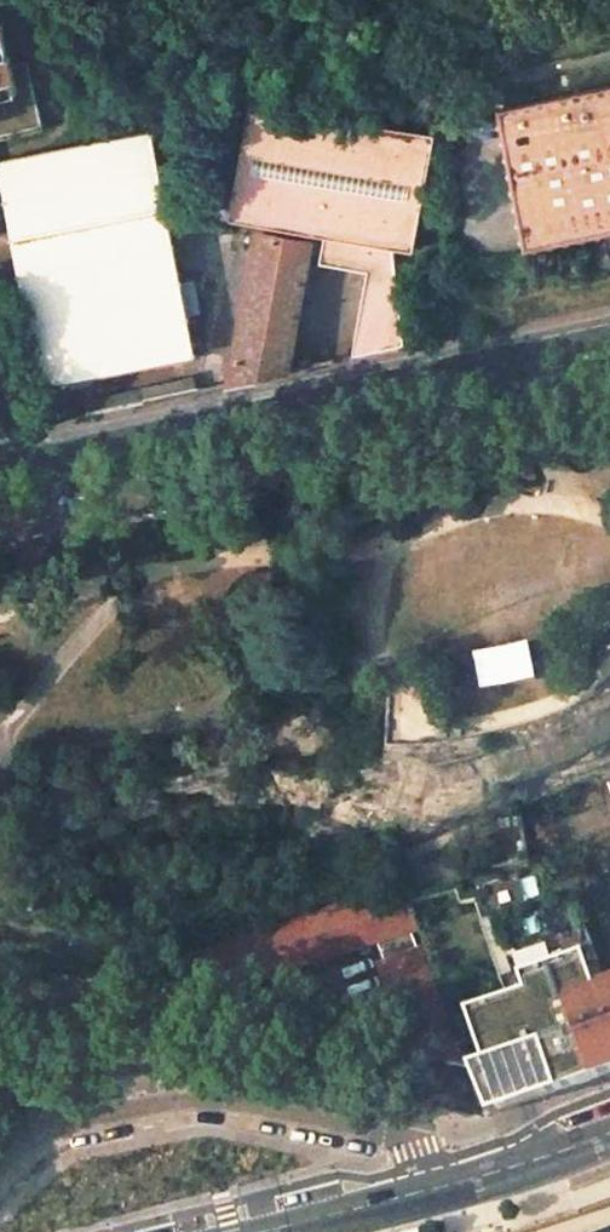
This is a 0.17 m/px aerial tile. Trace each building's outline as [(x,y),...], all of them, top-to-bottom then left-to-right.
[(39,127),(25,61),(9,65),(0,30),(0,135),(39,127)] [(517,96),(501,100),(531,239),(609,223),(609,229),(609,76),(517,96)] [(409,250),(430,139),(259,109),(250,107),(229,219),(323,235),(317,267),(364,275),(349,359),(403,347),(388,246),(409,250)] [(45,381),(198,349),(152,130),(0,164),(0,178),(45,381)] [(310,242),(260,233),(232,383),(287,372),(310,242)] [(399,878),(165,959),(181,1006),(296,1030),(301,1005),(231,991),(380,939),(411,929),(417,926),(399,878)] [(582,954),(587,966),(600,962),(572,889),(481,923),(510,1000),(524,994),(518,978),(582,954)] [(411,929),(380,939),(389,962),(419,950),(411,929)] [(389,962),(380,965),(404,1027),(415,1056),(463,1066),(419,950),(389,962)] [(595,988),(587,966),(582,954),(518,978),(524,994),(510,1000),(471,1014),(490,1064),(473,1071),(491,1114),(544,1095),(580,1082),(577,1073),(589,1069),(592,1078),(609,1071),(609,982),(595,988)] [(589,1069),(577,1073),(580,1082),(592,1078),(589,1069)]
